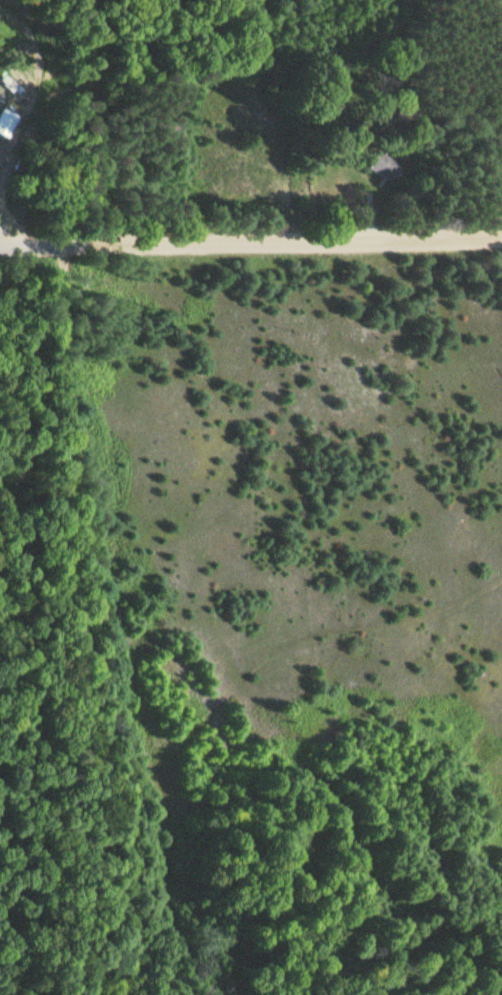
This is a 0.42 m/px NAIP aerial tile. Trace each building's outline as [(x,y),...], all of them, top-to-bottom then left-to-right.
[(8,135),(8,128),(18,129),(19,113),(0,113),(0,134),(8,135)] [(402,165),(376,150),(366,167),(391,182),(402,165)]
